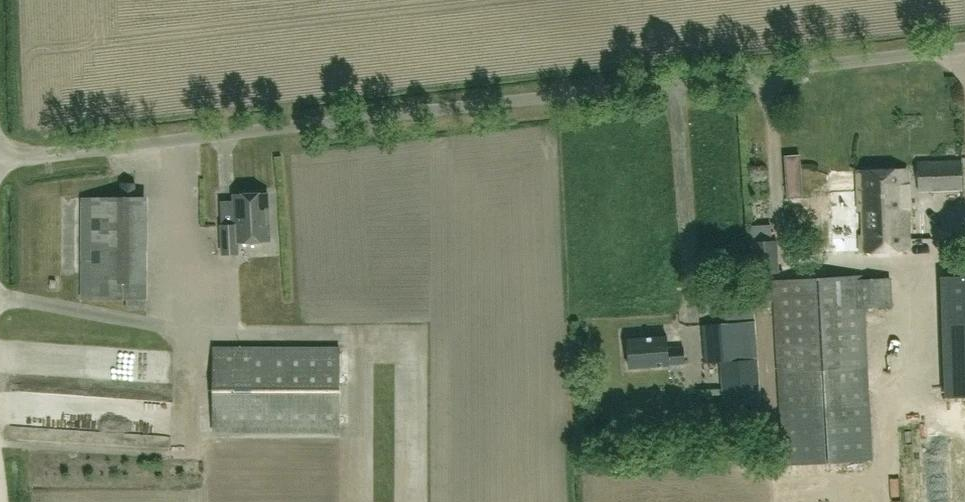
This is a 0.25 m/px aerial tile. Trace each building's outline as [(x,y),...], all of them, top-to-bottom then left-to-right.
[(917,191),(962,190),(962,161),(915,161),(917,191)] [(858,175),(862,254),(910,251),(906,169),(858,171),(858,175)] [(235,224),(221,225),(223,254),(238,253),(237,242),(270,240),(268,193),(234,195),(235,224)] [(121,232),(126,256),(143,252),(138,228),(121,232)] [(776,241),(752,242),(754,274),(778,273),(776,241)] [(943,297),(964,297),(964,275),(943,275),(943,297)] [(889,278),(862,280),(862,276),(774,281),(784,464),(872,459),(863,308),(891,306),(889,278)] [(724,363),(757,360),(755,321),(723,323),(701,324),(703,364),(724,363)] [(631,339),(627,339),(629,368),(669,365),(669,364),(685,363),(683,347),(667,348),(667,336),(641,338),(640,335),(631,336),(631,339)] [(339,348),(214,348),(214,432),(339,432),(339,348)] [(760,402),(758,376),(725,378),(727,404),(760,402)]
